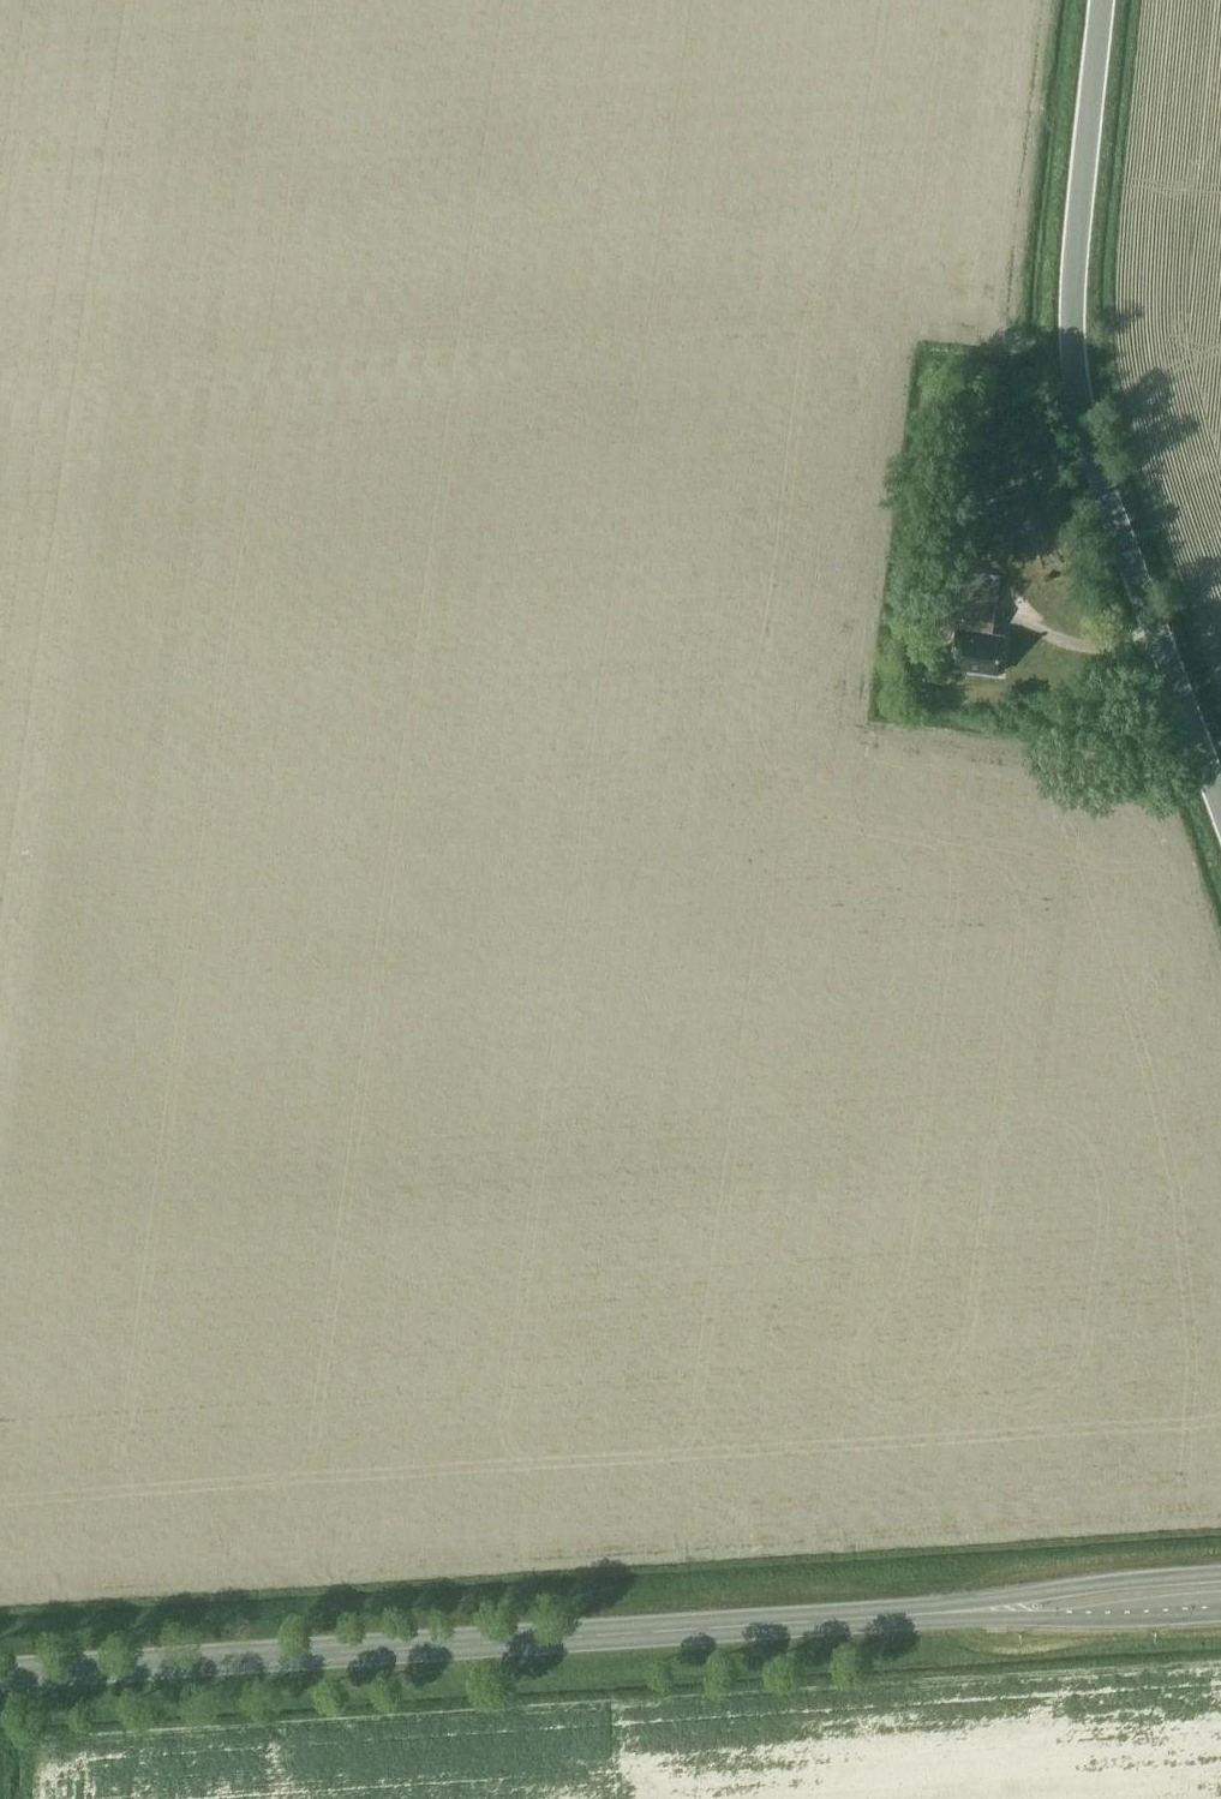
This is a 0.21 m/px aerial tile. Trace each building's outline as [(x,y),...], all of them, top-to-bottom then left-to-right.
[(995,603),(951,596),(946,628),(956,630),(950,667),(998,675),(1004,638),(989,635),(995,603)]
